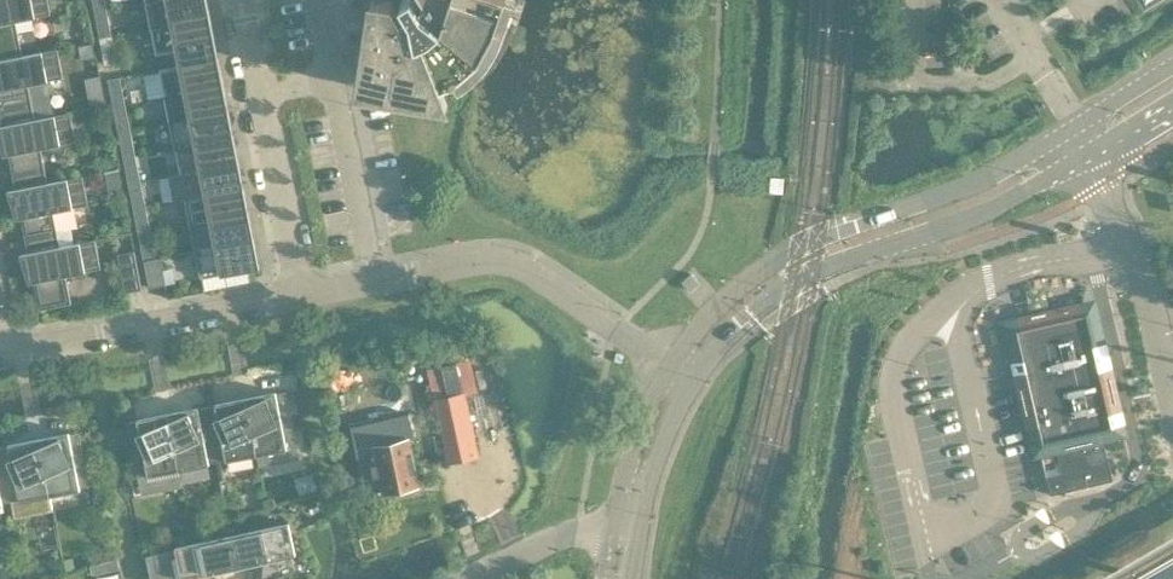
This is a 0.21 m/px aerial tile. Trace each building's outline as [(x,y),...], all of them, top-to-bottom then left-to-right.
[(22,55),(15,20),(51,13),(48,0),(0,0),(0,60),(22,55)] [(95,12),(107,9),(105,0),(93,0),(95,12)] [(146,1),(151,27),(211,15),(208,0),(154,0),(146,1)] [(505,29),(496,27),(505,0),(403,0),(402,1),(403,3),(396,7),(393,2),(380,0),(372,0),(360,79),(393,84),(392,94),(429,100),(426,89),(456,77),(479,57),(487,63),(493,54),(501,39),(505,29)] [(107,9),(95,12),(99,31),(111,29),(107,9)] [(219,57),(211,15),(151,27),(157,54),(177,50),(180,64),(219,57)] [(112,35),(100,37),(105,64),(117,62),(112,35)] [(0,60),(0,108),(3,125),(35,119),(28,84),(63,77),(58,48),(22,55),(0,60)] [(225,85),(219,57),(180,64),(159,68),(165,97),(220,86),(220,84),(222,84),(222,85),(225,85)] [(124,98),(120,76),(108,79),(113,101),(124,98)] [(220,86),(165,97),(170,122),(225,111),(225,110),(227,109),(227,111),(230,110),(225,85),(222,85),(222,84),(220,84),(220,86)] [(225,111),(170,122),(175,148),(230,137),(230,135),(232,135),(232,136),(235,136),(230,110),(227,111),(227,109),(225,110),(225,111)] [(127,110),(115,113),(119,132),(131,130),(127,110)] [(35,119),(3,125),(0,126),(0,141),(4,154),(9,154),(16,189),(47,182),(41,147),(76,140),(70,112),(35,119)] [(131,130),(119,132),(123,152),(134,150),(131,130)] [(230,137),(175,148),(180,173),(235,163),(235,161),(237,161),(237,162),(240,162),(235,136),(232,136),(232,135),(230,135),(230,137)] [(137,161),(125,164),(129,183),(141,181),(137,161)] [(235,163),(180,173),(185,199),(240,188),(240,186),(242,186),(242,188),(245,187),(240,162),(237,162),(237,161),(235,161),(235,163)] [(83,175),(47,182),(16,189),(8,190),(17,218),(22,217),(29,252),(60,246),(53,211),(88,204),(83,175)] [(785,178),(781,177),(781,179),(772,178),(771,192),(783,193),(785,178)] [(141,181),(129,183),(133,203),(145,201),(141,181)] [(240,188),(185,199),(190,225),(245,214),(245,212),(247,212),(247,213),(250,213),(245,187),(242,188),(242,186),(240,186),(240,188)] [(245,214),(190,225),(195,250),(250,239),(250,238),(252,238),(252,239),(255,238),(250,213),(247,213),(247,212),(245,212),(245,214)] [(147,213),(135,215),(139,235),(151,232),(147,213)] [(151,232),(139,235),(143,254),(155,252),(151,232)] [(250,239),(195,250),(201,277),(260,265),(255,238),(252,239),(252,238),(250,238),(250,239)] [(60,246),(29,252),(20,254),(29,281),(34,280),(40,309),(71,303),(66,274),(101,267),(95,239),(60,246)] [(135,251),(118,254),(126,292),(142,289),(135,251)] [(161,257),(144,260),(150,287),(166,284),(161,257)] [(700,283),(692,274),(683,282),(691,291),(700,283)] [(1098,345),(1093,323),(1099,322),(1096,307),(1090,309),(1090,308),(1080,310),(1079,305),(1054,310),(1044,312),(1019,318),(1021,324),(1012,326),(1012,327),(1005,328),(1009,343),(1015,341),(1020,361),(1013,362),(1016,373),(1022,372),(1051,494),(1113,480),(1101,434),(1118,430),(1116,424),(1121,423),(1118,412),(1114,413),(1103,368),(1108,367),(1102,344),(1098,345)] [(449,338),(421,346),(423,356),(452,349),(449,338)] [(448,462),(478,456),(464,393),(476,390),(470,361),(428,370),(434,399),(448,462)] [(286,391),(271,395),(262,397),(261,394),(246,397),(257,454),(297,446),(286,391)] [(231,404),(221,404),(207,406),(218,462),(257,454),(246,397),(230,400),(231,404)] [(207,406),(193,410),(184,413),(184,410),(168,413),(179,469),(218,462),(207,406)] [(140,477),(179,469),(168,413),(152,416),(153,419),(129,421),(140,477)] [(404,488),(419,484),(409,437),(407,437),(405,427),(374,434),(376,444),(374,445),(385,492),(388,491),(392,493),(401,491),(404,488)] [(79,431),(64,435),(55,438),(55,435),(39,438),(50,495),(90,487),(79,431)] [(24,444),(15,445),(0,446),(11,502),(50,495),(39,438),(23,441),(24,444)] [(0,447),(0,505),(11,502),(0,446),(0,447)] [(232,534),(239,565),(255,562),(255,560),(264,560),(263,578),(272,578),(296,568),(287,555),(296,553),(289,522),(232,534)] [(146,555),(151,578),(177,578),(196,575),(197,578),(219,578),(214,571),(222,568),(223,569),(239,565),(232,534),(176,546),(176,549),(146,555)] [(63,559),(65,572),(75,569),(73,556),(63,559)]
